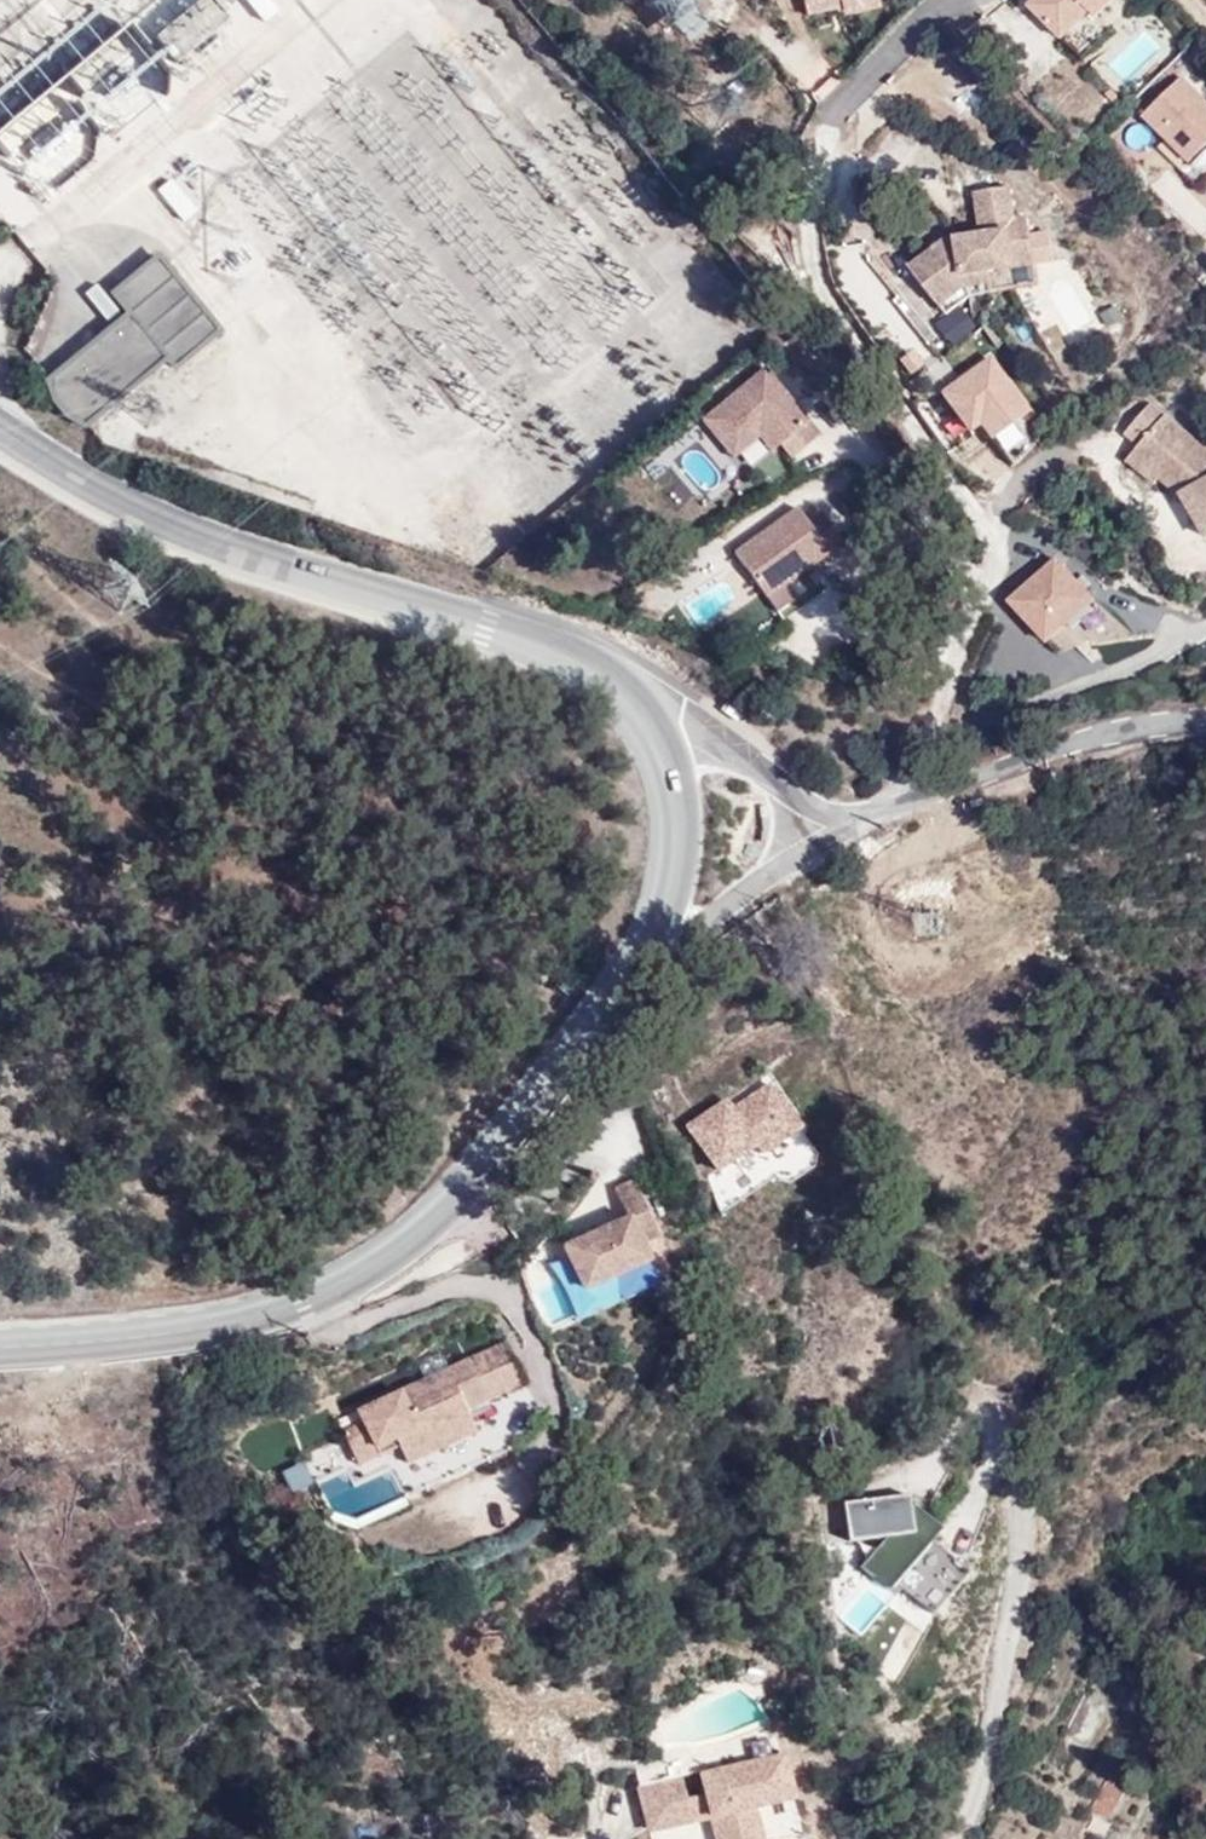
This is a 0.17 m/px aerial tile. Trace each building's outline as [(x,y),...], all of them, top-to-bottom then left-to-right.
[(214,58),(199,45),(229,10),(218,0),(183,0),(144,46),(166,64),(153,80),(178,101),(214,58)] [(263,22),(275,13),(266,0),(246,0),(263,22)] [(669,33),(709,12),(702,0),(652,0),(669,33)] [(799,13),(874,7),(873,0),(798,0),(799,13)] [(1081,55),(1108,26),(1094,14),(1107,0),(1031,0),(1027,5),(1081,55)] [(0,111),(0,148),(36,194),(111,135),(117,143),(159,110),(124,66),(132,59),(107,27),(0,111)] [(1105,60),(1122,84),(1163,55),(1146,31),(1105,60)] [(1205,141),(1205,97),(1177,69),(1137,111),(1188,160),(1205,141)] [(976,161),(984,204),(951,210),(912,239),(949,288),(975,267),(1039,255),(1036,234),(1028,188),(1015,190),(1009,156),(976,161)] [(170,180),(156,190),(181,221),(195,212),(170,180)] [(165,252),(117,289),(134,310),(54,377),(64,399),(89,418),(170,351),(178,363),(222,324),(165,252)] [(938,382),(977,438),(1026,404),(987,348),(938,382)] [(739,468),(774,439),(789,456),(819,431),(761,361),(696,415),(739,468)] [(1151,375),(1128,404),(1141,417),(1134,425),(1164,450),(1186,470),(1205,502),(1205,419),(1151,375)] [(1010,418),(990,430),(999,444),(1019,432),(1010,418)] [(1164,450),(1134,425),(1128,432),(1158,457),(1164,450)] [(758,593),(838,549),(810,500),(731,544),(758,593)] [(1043,643),(1096,602),(1057,551),(1003,592),(1043,643)] [(828,594),(785,610),(801,651),(844,634),(828,594)] [(770,1130),(729,1153),(690,1174),(710,1212),(730,1202),(725,1193),(745,1180),(754,1199),(795,1175),(770,1130)] [(690,1174),(729,1153),(724,1142),(684,1166),(690,1174)] [(568,1287),(573,1301),(582,1328),(584,1335),(648,1309),(644,1290),(660,1282),(639,1225),(619,1231),(632,1263),(568,1287)] [(582,1328),(573,1301),(554,1307),(564,1338),(582,1328)] [(504,1385),(468,1399),(485,1442),(522,1427),(504,1385)] [(485,1442),(468,1399),(416,1420),(426,1445),(460,1435),(466,1450),(485,1442)] [(426,1445),(416,1420),(356,1445),(361,1458),(372,1482),(392,1476),(396,1484),(403,1499),(473,1473),(466,1450),(460,1435),(426,1445)] [(372,1482),(361,1458),(339,1468),(351,1501),(396,1484),(392,1476),(372,1482)] [(278,1466),(286,1487),(306,1480),(299,1459),(278,1466)] [(901,1489),(840,1498),(845,1532),(906,1523),(901,1489)] [(874,1541),(859,1564),(929,1611),(960,1564),(922,1539),(935,1520),(913,1506),(885,1548),(874,1541)] [(715,1811),(754,1803),(744,1758),(661,1776),(666,1798),(646,1803),(642,1781),(600,1790),(610,1834),(672,1819),(677,1838),(721,1838),(715,1811)] [(1088,1806),(1105,1817),(1127,1785),(1110,1774),(1088,1806)]
